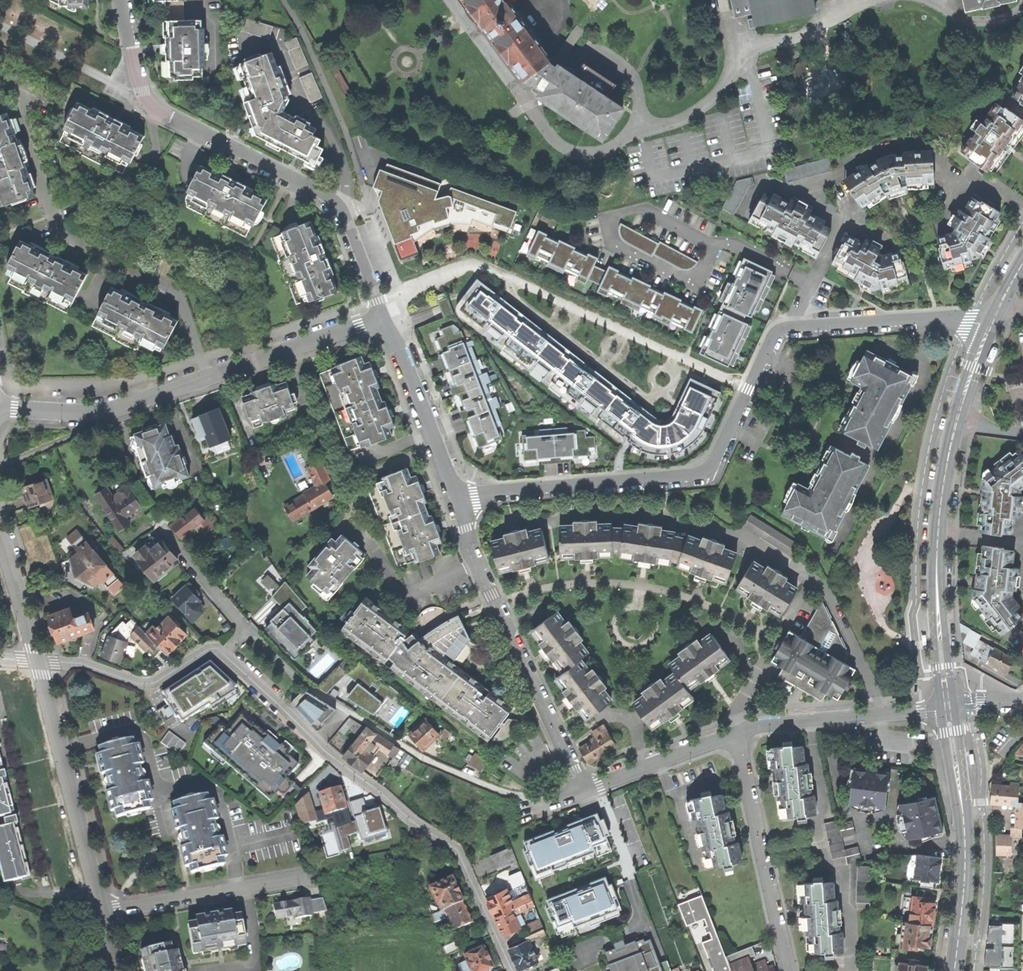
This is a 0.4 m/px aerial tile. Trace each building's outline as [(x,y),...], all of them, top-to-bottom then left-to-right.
[(184,0),(170,0),(170,20),(185,20),(184,0)] [(527,77),(549,62),(551,60),(509,3),(508,0),(464,0),(474,13),(523,80),(527,77)] [(717,7),(715,0),(705,0),(707,10),(717,7)] [(732,9),(734,17),(752,13),(755,26),(756,26),(756,24),(814,11),(814,13),(815,13),(813,1),(812,0),(730,0),(732,9)] [(965,11),(1016,0),(962,0),(965,11)] [(244,31),(251,33),(254,20),(248,18),(244,31)] [(203,20),(185,20),(170,20),(171,38),(167,38),(167,48),(167,60),(171,60),(172,76),(176,76),(176,79),(192,79),(192,76),(204,76),(204,67),(206,67),(206,59),(209,59),(208,35),(206,36),(206,28),(203,28),(203,20)] [(251,33),(257,35),(260,21),(254,20),(251,33)] [(260,21),(257,35),(263,36),(267,23),(260,21)] [(273,25),(267,23),(263,36),(270,38),(273,25)] [(297,37),(286,41),(289,50),(301,45),(297,37)] [(289,50),(291,57),(304,51),(301,45),(289,50)] [(261,52),(245,58),(246,61),(242,63),(247,77),(245,78),(251,92),(253,99),(246,101),(254,125),(263,130),(260,136),(269,140),(271,137),(283,144),(282,147),(294,153),(316,164),(325,148),(319,145),(322,139),(314,135),(317,128),(311,125),(312,122),(297,115),(296,117),(284,111),(291,98),(272,51),(262,55),(261,52)] [(306,57),(304,51),(291,57),(294,63),(306,57)] [(306,57),(294,63),(297,69),(309,64),(306,57)] [(813,66),(808,57),(788,67),(793,76),(813,66)] [(603,137),(623,108),(607,97),(617,83),(584,61),(575,75),(559,65),(557,67),(549,62),(527,77),(535,83),(531,89),(539,94),(539,95),(603,137)] [(1022,105),(1022,71),(1022,73),(1019,80),(1020,81),(1012,96),(1020,101),(1019,103),(1022,105)] [(300,77),(303,83),(315,78),(313,72),(300,77)] [(303,83),(305,90),(318,84),(315,78),(303,83)] [(318,84),(305,90),(308,96),(321,90),(318,84)] [(323,97),(321,90),(308,96),(311,102),(323,97)] [(131,162),(145,135),(123,124),(124,122),(119,119),(116,117),(115,118),(109,115),(110,114),(101,110),(100,112),(78,101),(64,128),(67,129),(74,133),(75,131),(80,133),(80,136),(86,139),(86,141),(94,145),(94,144),(102,147),(101,149),(111,154),(112,153),(117,155),(118,153),(124,156),(123,158),(130,162),(131,162)] [(986,172),(1003,149),(1006,151),(1007,148),(1009,146),(1006,144),(1022,121),(1022,120),(1005,106),(1003,108),(996,103),(986,116),(984,115),(980,121),(979,120),(973,129),(974,130),(969,136),(971,137),(961,151),(969,157),(967,159),(986,172)] [(4,205),(13,202),(14,204),(28,199),(28,197),(36,194),(34,187),(29,173),(30,173),(28,166),(24,157),(18,159),(15,151),(22,149),(18,140),(16,133),(11,118),(8,112),(0,115),(0,193),(4,205)] [(124,173),(130,162),(123,158),(124,156),(118,153),(117,155),(112,153),(111,154),(101,149),(102,147),(94,144),(94,145),(86,141),(86,139),(80,136),(80,133),(75,131),(74,133),(67,129),(60,141),(80,151),(79,153),(103,165),(104,163),(124,173)] [(21,139),(18,140),(22,149),(15,151),(18,159),(24,157),(28,166),(30,165),(29,163),(29,160),(28,156),(27,151),(25,147),(22,142),(21,139)] [(858,170),(843,179),(861,206),(867,203),(869,207),(887,195),(894,192),(893,190),(899,188),(900,190),(905,188),(907,188),(929,187),(928,183),(934,182),(933,150),(904,152),(904,154),(891,154),(891,158),(881,161),(879,158),(868,166),(867,164),(864,166),(858,170)] [(822,159),(825,172),(832,170),(829,157),(822,159)] [(819,173),(825,172),(822,159),(815,161),(819,173)] [(815,161),(809,162),(812,175),(819,173),(815,161)] [(803,164),(806,177),(812,175),(809,162),(803,164)] [(382,201),(403,257),(416,252),(414,245),(438,236),(436,231),(453,225),(453,231),(492,232),(495,222),(511,228),(517,212),(452,188),(448,197),(438,201),(444,185),(389,163),(386,171),(383,170),(377,187),(386,191),(382,201)] [(255,226),(269,199),(254,191),(255,189),(242,182),(239,181),(238,182),(233,179),(233,178),(217,170),(216,172),(202,164),(188,191),(189,192),(196,196),(198,193),(204,196),(203,199),(210,202),(209,204),(217,208),(217,206),(225,210),(224,212),(232,216),(233,214),(240,218),(241,215),(247,218),(246,221),(253,225),(255,226)] [(799,179),(806,177),(803,164),(796,166),(799,179)] [(793,180),(799,179),(796,166),(790,168),(793,180)] [(787,182),(793,180),(790,168),(783,169),(787,182)] [(33,172),(30,173),(29,173),(34,187),(38,186),(33,172)] [(740,180),(749,185),(754,184),(752,177),(740,180)] [(745,192),(749,185),(740,180),(737,181),(734,186),(745,192)] [(742,200),(745,192),(734,186),(730,193),(742,200)] [(907,192),(907,188),(905,188),(900,190),(899,188),(893,190),(894,192),(887,195),(889,198),(898,195),(907,192)] [(246,237),(253,225),(246,221),(247,218),(241,215),(240,218),(233,214),(232,216),(224,212),(225,210),(217,206),(217,208),(209,204),(210,202),(203,199),(204,196),(198,193),(196,196),(189,192),(187,198),(188,207),(203,214),(203,216),(226,228),(226,226),(246,237)] [(726,201),(738,207),(742,200),(730,193),(726,201)] [(816,257),(831,229),(823,225),(825,221),(810,213),(813,206),(795,197),(793,200),(791,199),(789,202),(774,193),(772,197),(764,193),(749,221),(766,230),(767,228),(778,234),(777,237),(780,239),(786,242),(787,239),(800,245),(799,248),(816,257)] [(981,201),(972,196),(963,210),(960,208),(950,224),(956,227),(953,232),(937,236),(940,246),(939,247),(940,253),(942,259),(945,268),(955,265),(956,269),(973,264),(972,258),(979,256),(981,252),(986,244),(998,223),(995,221),(1000,211),(993,206),(987,203),(982,200),(981,201)] [(734,214),(738,207),(726,201),(722,208),(734,214)] [(311,301),(339,290),(333,275),(335,274),(329,257),(328,257),(326,254),(325,252),(327,251),(320,235),(318,236),(312,220),(284,231),(285,233),(287,240),(290,239),(293,245),(290,246),(293,254),(291,254),(294,262),(296,262),(299,270),(297,270),(300,278),(302,278),(305,285),(308,284),(310,290),(307,292),(310,299),(311,301)] [(693,273),(699,261),(626,223),(620,234),(693,273)] [(590,279),(601,257),(541,230),(531,253),(590,279)] [(297,304),(310,299),(307,292),(310,290),(308,284),(305,285),(302,278),(300,278),(297,270),(299,270),(296,262),(294,262),(291,254),(293,254),(290,246),(293,245),(290,239),(287,240),(285,233),(272,237),(280,259),(278,259),(287,283),(289,283),(297,304)] [(899,288),(898,284),(908,281),(906,272),(904,266),(902,259),(901,260),(898,250),(883,255),(878,252),(881,246),(865,238),(863,242),(848,234),(843,243),(842,242),(839,248),(835,253),(831,262),(841,267),(839,270),(864,284),(872,289),(880,286),(882,292),(899,288)] [(68,313),(88,274),(79,269),(67,263),(68,260),(64,258),(59,256),(58,257),(53,255),(53,253),(44,249),(43,251),(30,244),(22,240),(8,267),(15,271),(9,282),(23,290),(22,292),(45,303),(46,302),(68,313)] [(32,241),(30,244),(43,251),(44,249),(45,248),(32,241)] [(730,365),(774,270),(746,257),(702,352),(730,365)] [(80,267),(68,260),(67,263),(79,269),(80,267)] [(694,335),(706,309),(611,264),(599,291),(694,335)] [(672,416),(666,420),(659,419),(641,406),(639,406),(636,408),(613,390),(615,387),(614,385),(599,374),(600,373),(593,369),(590,372),(566,353),(568,350),(568,349),(553,336),(546,333),(543,335),(519,317),(521,314),(520,312),(477,279),(458,304),(456,311),(459,316),(483,335),(486,331),(498,340),(495,344),(530,371),(533,368),(545,376),(542,380),(577,408),(580,404),(592,413),(589,417),(624,444),(627,441),(636,447),(648,452),(661,454),(669,454),(682,450),(692,443),(702,431),(721,392),(707,385),(708,383),(703,381),(702,383),(690,378),(672,416)] [(121,291),(112,286),(93,326),(114,337),(113,338),(136,350),(137,349),(152,356),(158,344),(165,347),(179,320),(170,316),(157,309),(158,306),(154,304),(150,302),(149,304),(143,301),(144,300),(136,295),(135,298),(121,291)] [(123,288),(121,291),(135,298),(136,295),(123,288)] [(452,298),(443,300),(447,316),(456,314),(452,298)] [(170,316),(171,313),(158,306),(157,309),(170,316)] [(479,448),(503,439),(498,427),(497,427),(495,423),(500,420),(495,408),(500,406),(496,397),(486,400),(485,396),(490,394),(486,384),(490,382),(487,372),(477,376),(475,371),(480,369),(471,346),(466,348),(464,343),(466,342),(461,331),(455,333),(451,325),(441,329),(444,335),(437,338),(442,353),(445,353),(445,355),(439,358),(439,359),(444,371),(444,372),(449,370),(454,383),(455,382),(457,384),(450,387),(451,389),(453,396),(458,394),(463,407),(465,407),(466,409),(459,412),(467,432),(468,433),(475,431),(475,433),(474,434),(479,448)] [(866,443),(876,448),(880,440),(881,440),(891,420),(889,419),(897,402),(900,403),(910,383),(908,382),(912,373),(911,373),(901,367),(900,368),(894,364),(887,361),(888,360),(887,360),(874,352),(873,354),(866,350),(860,361),(854,372),(858,374),(855,381),(861,384),(870,389),(867,394),(862,392),(859,398),(860,399),(856,405),(853,403),(848,413),(851,415),(843,431),(858,439),(856,442),(864,447),(866,443)] [(362,355),(336,365),(337,366),(342,379),(337,381),(342,393),(347,391),(357,419),(352,421),(357,433),(362,431),(367,443),(367,445),(393,435),(390,427),(395,425),(391,412),(386,400),(383,401),(377,387),(380,385),(376,374),(371,360),(365,363),(362,355)] [(847,377),(855,381),(858,374),(854,372),(860,361),(857,359),(855,361),(854,362),(851,366),(850,369),(849,373),(847,377)] [(349,450),(367,443),(362,431),(357,433),(352,421),(357,419),(347,391),(342,393),(337,381),(342,379),(337,366),(320,373),(349,450)] [(912,372),(911,373),(912,373),(908,382),(910,383),(913,385),(918,375),(918,373),(917,372),(916,371),(915,371),(913,371),(912,372)] [(261,418),(263,422),(287,414),(285,405),(298,400),(295,391),(291,393),(287,381),(277,384),(277,382),(264,386),(252,390),(253,393),(243,396),(252,421),(261,418)] [(851,402),(853,403),(856,405),(860,399),(859,398),(862,392),(867,394),(870,389),(861,384),(856,393),(851,402)] [(902,404),(900,403),(897,402),(889,419),(891,420),(892,421),(893,420),(894,418),(896,416),(897,414),(899,412),(899,409),(900,406),(902,404)] [(210,445),(231,437),(219,407),(207,412),(199,415),(199,416),(193,418),(197,428),(203,426),(205,431),(210,445)] [(838,428),(843,431),(851,415),(848,413),(846,412),(838,428)] [(154,487),(189,475),(180,447),(176,448),(175,444),(172,434),(170,434),(166,422),(158,425),(157,423),(149,425),(142,428),(143,430),(135,433),(139,445),(137,445),(147,475),(159,471),(161,476),(152,479),(154,487)] [(522,435),(524,460),(538,459),(538,457),(541,457),(542,464),(570,462),(570,454),(573,454),(573,456),(589,455),(589,448),(596,447),(595,436),(586,437),(585,430),(573,431),(573,432),(568,433),(567,427),(540,430),(540,435),(535,436),(534,434),(522,435)] [(823,462),(827,464),(835,447),(830,445),(821,461),(823,462)] [(832,529),(834,530),(835,530),(844,510),(842,509),(851,492),(853,493),(863,474),(864,473),(863,473),(867,464),(858,460),(860,456),(851,452),(850,455),(835,447),(827,464),(823,462),(818,472),(822,473),(816,485),(819,487),(816,493),(807,489),(801,485),(797,492),(794,490),(787,502),(782,512),(789,517),(789,518),(802,525),(803,524),(810,527),(816,530),(815,531),(826,537),(827,538),(832,529)] [(1020,518),(1022,496),(1019,495),(1020,489),(1022,487),(1022,454),(1019,449),(1009,456),(1006,453),(993,464),(996,467),(990,471),(988,468),(982,472),(980,488),(982,488),(982,490),(985,491),(985,493),(984,497),(981,496),(980,504),(979,503),(977,520),(981,521),(980,530),(1012,534),(1014,517),(1020,518)] [(322,459),(308,466),(317,485),(331,478),(322,459)] [(415,559),(416,562),(441,553),(437,543),(442,541),(436,525),(432,514),(429,515),(424,502),(427,501),(421,486),(417,475),(411,477),(407,467),(383,477),(384,480),(389,494),(384,496),(392,515),(397,513),(402,527),(397,529),(405,548),(410,546),(415,559)] [(812,480),(807,489),(816,493),(819,487),(816,485),(822,473),(818,472),(817,471),(812,480)] [(29,508),(54,499),(47,478),(40,481),(37,480),(35,483),(22,487),(25,495),(23,495),(25,501),(27,508),(29,508)] [(398,566),(415,559),(410,546),(405,548),(397,529),(402,527),(397,513),(392,515),(384,496),(389,494),(384,480),(367,487),(398,566)] [(334,496),(326,482),(305,494),(285,505),(294,520),(334,496)] [(784,500),(787,502),(794,490),(797,492),(801,485),(793,482),(791,485),(789,488),(787,491),(786,493),(786,496),(784,500)] [(126,516),(141,505),(135,495),(127,484),(118,490),(119,491),(112,495),(107,487),(96,494),(119,529),(130,522),(126,516)] [(855,494),(853,493),(851,492),(842,509),(844,510),(847,511),(847,509),(852,503),(853,499),(855,494)] [(181,538),(195,527),(205,519),(195,506),(171,524),(176,531),(181,538)] [(744,526),(749,529),(756,518),(751,515),(744,526)] [(220,523),(215,517),(210,520),(207,517),(205,519),(195,527),(202,536),(220,523)] [(37,536),(47,532),(41,518),(32,522),(37,536)] [(761,521),(756,518),(749,529),(755,533),(761,521)] [(612,528),(612,524),(597,525),(597,520),(588,520),(588,521),(582,521),(582,520),(574,521),(574,526),(560,527),(561,557),(575,557),(575,558),(587,558),(599,557),(599,556),(613,555),(613,549),(612,528)] [(761,535),(767,525),(761,521),(755,533),(760,536),(761,535)] [(675,537),(676,533),(662,531),(663,525),(655,524),(654,526),(647,525),(647,523),(639,522),(638,528),(624,525),(623,529),(620,549),(619,556),(634,558),(634,559),(646,561),(657,563),(658,562),(671,564),(672,558),(675,537)] [(761,535),(767,539),(773,529),(767,525),(761,535)] [(550,560),(542,530),(528,533),(527,528),(519,530),(519,531),(513,533),(513,531),(504,534),(505,539),(491,543),(499,572),(513,569),(513,570),(526,567),(536,564),(535,563),(550,560)] [(623,529),(612,528),(613,549),(620,549),(623,529)] [(773,529),(767,539),(773,543),(779,532),(773,529)] [(837,531),(835,530),(834,530),(832,529),(827,538),(826,537),(825,538),(826,541),(827,542),(829,542),(831,542),(832,540),(837,531)] [(114,594),(124,585),(78,530),(67,539),(75,548),(82,556),(72,564),(89,585),(99,577),(105,584),(114,594)] [(773,543),(778,546),(784,536),(779,532),(773,543)] [(336,540),(332,537),(309,564),(313,567),(307,575),(314,581),(312,585),(322,593),(324,590),(328,592),(339,579),(342,582),(348,574),(355,567),(351,564),(362,551),(342,533),(336,540)] [(778,547),(784,551),(791,539),(784,536),(778,546),(778,547)] [(685,540),(675,537),(672,558),(678,560),(685,540)] [(726,584),(737,555),(723,550),(725,545),(717,542),(716,543),(711,541),(711,540),(703,537),(701,542),(687,537),(685,540),(678,560),(676,566),(691,571),(690,572),(700,576),(712,580),(712,579),(726,584)] [(146,546),(135,554),(155,578),(177,560),(172,553),(161,539),(149,549),(146,546)] [(789,554),(796,543),(791,539),(784,551),(789,554)] [(801,546),(796,543),(789,554),(794,558),(801,546)] [(1016,621),(1022,616),(1017,609),(1020,606),(1012,596),(1012,590),(1016,590),(1019,568),(1012,567),(1014,551),(982,547),(981,556),(977,556),(975,572),(976,573),(975,580),(980,580),(980,583),(979,586),(975,586),(974,588),(973,588),(971,604),(975,609),(978,606),(983,612),(980,615),(990,628),(993,625),(1001,635),(1017,623),(1016,621)] [(781,616),(797,590),(785,583),(788,578),(781,573),(780,574),(775,571),(775,570),(768,565),(765,570),(753,563),(737,589),(749,596),(748,598),(758,603),(768,610),(769,609),(781,616)] [(274,588),(279,579),(270,573),(264,582),(274,588)] [(269,630),(268,631),(282,645),(295,659),(315,639),(311,635),(317,630),(300,612),(307,605),(285,580),(272,596),(283,607),(270,619),(272,621),(266,626),(269,630)] [(189,583),(172,598),(193,620),(202,611),(200,603),(194,597),(199,593),(194,588),(189,583)] [(354,616),(353,615),(341,630),(348,635),(349,634),(386,662),(389,658),(395,662),(391,667),(396,671),(396,670),(461,719),(463,717),(468,721),(466,723),(482,735),(481,736),(488,741),(499,726),(502,728),(493,740),(500,740),(506,738),(510,735),(514,731),(516,727),(518,721),(508,719),(505,724),(502,722),(513,708),(507,703),(506,704),(490,692),(486,697),(482,694),(486,688),(452,663),(470,638),(459,615),(447,621),(433,630),(419,641),(416,637),(414,633),(405,641),(404,640),(410,631),(372,603),(373,602),(366,597),(355,611),(356,612),(354,616)] [(783,668),(778,676),(803,690),(822,701),(826,694),(838,700),(847,684),(855,670),(844,663),(848,656),(822,601),(800,638),(789,631),(781,644),(771,662),(783,668)] [(77,635),(94,628),(88,614),(86,615),(82,604),(50,617),(59,641),(77,635)] [(578,710),(587,721),(612,703),(603,691),(607,688),(602,681),(601,682),(596,677),(598,676),(592,669),(588,672),(580,660),(587,654),(579,643),(583,640),(578,633),(577,634),(573,629),(574,628),(569,621),(565,624),(556,612),(532,631),(540,643),(539,643),(546,653),(553,662),(554,662),(563,673),(555,679),(564,691),(563,692),(570,701),(577,711),(578,710)] [(147,622),(141,628),(155,642),(167,654),(177,644),(186,635),(169,617),(157,629),(154,626),(153,627),(147,622)] [(123,621),(112,633),(112,634),(112,636),(110,635),(103,656),(121,663),(128,641),(125,640),(131,634),(146,650),(147,650),(154,657),(157,654),(160,651),(153,644),(155,642),(141,628),(132,619),(126,624),(123,621)] [(981,636),(971,631),(965,642),(975,647),(972,654),(1007,672),(1011,664),(1014,658),(979,640),(981,636)] [(632,705),(651,730),(662,721),(663,722),(673,715),(682,708),(681,707),(693,698),(688,691),(699,683),(700,684),(714,673),(718,669),(718,668),(729,659),(710,634),(698,643),(695,639),(688,644),(689,646),(684,649),(683,648),(677,653),(680,657),(668,666),(674,674),(663,682),(659,678),(652,683),(653,685),(649,689),(647,687),(641,692),(644,697),(632,705)] [(347,673),(339,664),(316,686),(326,692),(347,673)] [(213,665),(170,692),(185,718),(235,685),(223,674),(213,665)] [(360,703),(377,714),(386,702),(360,682),(348,696),(360,703)] [(336,709),(305,689),(291,702),(303,715),(316,728),(336,709)] [(167,722),(175,717),(167,705),(159,711),(167,722)] [(220,725),(203,744),(213,752),(215,749),(224,757),(226,753),(270,791),(272,788),(278,793),(283,797),(292,787),(298,792),(301,790),(295,784),(293,782),(295,780),(289,775),(298,765),(287,755),(290,752),(281,745),(278,748),(271,742),(264,736),(265,735),(253,724),(251,725),(241,716),(234,724),(235,725),(229,733),(227,731),(226,730),(220,725)] [(355,720),(349,716),(339,729),(344,733),(355,720)] [(423,749),(439,734),(425,719),(408,734),(415,741),(423,749)] [(603,753),(615,745),(606,732),(606,731),(603,725),(591,733),(595,739),(591,741),(579,749),(588,763),(603,753)] [(404,751),(366,727),(344,756),(353,763),(362,770),(368,762),(373,755),(365,748),(367,745),(370,749),(374,744),(388,753),(395,757),(392,762),(396,764),(404,751)] [(451,732),(445,728),(441,737),(448,740),(451,732)] [(180,754),(187,743),(171,731),(163,742),(180,754)] [(117,818),(150,809),(148,803),(143,783),(142,778),(140,770),(139,766),(134,746),(132,739),(100,748),(101,754),(106,774),(107,778),(109,787),(111,791),(115,811),(117,818)] [(285,741),(281,745),(290,752),(293,748),(285,741)] [(807,815),(816,814),(814,794),(811,794),(808,762),(805,762),(803,745),(793,747),(792,743),(783,744),(784,746),(771,747),(773,768),(775,767),(776,775),(779,799),(782,799),(784,817),(798,815),(798,818),(808,817),(807,815)] [(1022,755),(1022,743),(1013,754),(1022,755)] [(139,766),(143,765),(138,745),(134,746),(139,766)] [(215,749),(213,752),(270,801),(278,793),(272,788),(270,791),(226,753),(224,757),(215,749)] [(486,759),(475,752),(468,763),(479,770),(486,759)] [(412,757),(406,753),(399,764),(405,769),(412,757)] [(102,775),(106,774),(101,754),(97,756),(102,775)] [(877,803),(885,804),(887,788),(889,789),(889,785),(890,780),(887,779),(888,777),(889,772),(875,770),(874,773),(868,772),(868,769),(851,767),(849,779),(853,780),(851,790),(850,800),(859,801),(858,805),(865,806),(869,806),(876,807),(877,803)] [(11,815),(9,808),(13,807),(9,794),(7,785),(4,785),(2,779),(0,779),(0,817),(10,815),(11,815)] [(1018,782),(1010,781),(1010,786),(993,785),(992,794),(991,803),(1017,805),(1017,802),(1018,782)] [(147,782),(143,783),(148,803),(152,802),(147,782)] [(319,793),(326,815),(335,812),(337,818),(348,815),(340,787),(329,790),(319,793)] [(115,811),(111,791),(106,792),(111,812),(115,811)] [(738,842),(736,843),(734,835),(729,811),(726,812),(722,794),(713,796),(712,793),(703,795),(703,797),(690,799),(695,819),(697,819),(704,850),(707,850),(711,868),(724,865),(725,867),(734,865),(733,863),(742,861),(738,842)] [(308,794),(296,805),(302,825),(317,821),(308,794)] [(191,873),(224,865),(222,859),(217,839),(216,835),(214,826),(213,822),(208,802),(206,795),(174,803),(176,810),(180,830),(182,834),(184,843),(184,845),(185,847),(190,867),(191,873)] [(931,836),(943,834),(939,817),(937,817),(935,811),(937,810),(934,797),(929,798),(927,799),(926,796),(922,797),(918,797),(918,800),(903,803),(904,812),(900,813),(902,819),(903,824),(904,830),(908,829),(910,838),(920,835),(930,833),(931,836)] [(358,802),(353,803),(361,830),(377,825),(371,805),(365,806),(363,800),(358,802)] [(863,811),(865,806),(858,805),(859,801),(850,800),(849,804),(853,807),(858,809),(863,811)] [(212,801),(208,802),(213,822),(217,820),(212,801)] [(885,804),(877,803),(876,807),(869,806),(870,811),(875,811),(880,810),(885,809),(885,804)] [(15,816),(13,807),(9,808),(11,815),(10,815),(11,818),(9,818),(7,819),(6,821),(6,823),(6,824),(8,826),(13,824),(27,877),(30,876),(22,844),(17,824),(18,823),(16,816),(15,816)] [(180,830),(176,810),(171,811),(176,831),(180,830)] [(389,814),(381,816),(383,829),(392,828),(390,819),(389,814)] [(561,828),(523,842),(527,851),(524,853),(529,867),(531,867),(536,881),(612,852),(607,837),(610,836),(603,821),(600,822),(597,814),(561,828)] [(824,823),(825,830),(840,827),(838,820),(824,823)] [(841,830),(854,827),(852,821),(839,823),(841,830)] [(27,877),(13,824),(8,826),(0,827),(0,855),(7,882),(11,881),(13,886),(23,883),(22,878),(27,877)] [(910,838),(908,829),(904,830),(903,824),(899,826),(902,833),(906,839),(910,838)] [(827,837),(841,834),(840,827),(825,830),(827,837)] [(855,834),(854,827),(841,830),(843,837),(855,834)] [(931,838),(931,836),(930,833),(920,835),(922,841),(923,841),(931,838)] [(843,842),(841,834),(827,837),(829,845),(843,842)] [(222,838),(217,839),(222,859),(227,857),(222,838)] [(843,842),(829,845),(830,852),(844,849),(843,842)] [(845,849),(847,856),(859,853),(858,846),(845,849)] [(190,867),(185,847),(181,848),(185,868),(190,867)] [(511,848),(492,856),(498,871),(511,865),(512,866),(517,863),(511,848)] [(832,860),(846,856),(844,849),(830,852),(832,860)] [(859,853),(847,856),(848,863),(861,860),(859,853)] [(922,879),(921,886),(931,888),(932,880),(939,881),(940,871),(941,858),(919,855),(916,878),(922,879)] [(520,871),(508,876),(513,888),(516,887),(520,898),(512,902),(506,890),(486,899),(490,908),(494,917),(532,900),(524,882),(520,871)] [(857,880),(871,881),(871,874),(857,873),(857,880)] [(452,877),(429,888),(437,905),(440,904),(443,911),(463,901),(459,892),(452,877)] [(584,887),(546,901),(549,908),(545,909),(549,920),(554,921),(557,928),(572,922),(573,926),(618,910),(614,899),(618,898),(613,885),(609,886),(606,878),(584,887)] [(814,882),(801,882),(802,903),(805,902),(806,923),(807,934),(810,934),(811,952),(825,952),(825,954),(835,954),(835,951),(843,951),(842,932),(839,932),(837,900),(834,900),(833,882),(823,883),(823,879),(814,880),(814,882)] [(871,888),(871,881),(857,880),(856,888),(871,888)] [(856,895),(871,896),(871,888),(856,888),(856,895)] [(870,903),(871,896),(856,895),(856,903),(870,903)] [(914,896),(911,923),(933,925),(934,912),(936,903),(925,902),(926,898),(914,896)] [(276,920),(295,917),(295,919),(312,916),(312,914),(327,912),(323,899),(310,901),(305,901),(304,900),(293,902),(292,902),(289,903),(285,904),(285,903),(281,904),(274,905),(276,920)] [(534,905),(532,900),(494,917),(499,926),(503,935),(519,928),(513,915),(534,905)] [(469,913),(463,901),(443,911),(432,916),(434,923),(443,919),(446,926),(450,924),(453,931),(473,922),(469,913)] [(696,908),(700,918),(707,916),(703,905),(696,908)] [(237,947),(246,945),(241,915),(227,918),(226,913),(201,917),(202,922),(188,925),(193,954),(202,953),(203,957),(210,955),(213,953),(217,952),(217,950),(220,950),(222,949),(223,951),(227,951),(229,952),(238,951),(237,947)] [(543,929),(539,920),(526,925),(531,935),(543,929)] [(904,922),(901,947),(917,949),(918,945),(931,947),(931,945),(934,943),(934,940),(932,937),(932,935),(932,934),(932,931),(933,925),(911,923),(904,922)] [(988,965),(1004,965),(1005,923),(992,923),(991,932),(988,958),(988,965)] [(546,934),(543,929),(531,935),(526,937),(528,941),(509,949),(514,960),(519,970),(538,961),(536,958),(539,957),(538,954),(535,956),(529,942),(546,934)] [(606,953),(612,970),(662,970),(650,941),(646,943),(645,940),(636,944),(635,942),(623,947),(606,953)] [(453,953),(459,950),(456,942),(443,948),(446,957),(453,953)] [(178,958),(174,959),(170,945),(141,952),(143,961),(139,962),(142,970),(143,970),(144,970),(182,970),(178,958)] [(484,946),(465,955),(468,962),(461,965),(464,970),(489,970),(488,969),(493,967),(489,957),(484,946)] [(773,966),(768,968),(767,964),(765,960),(752,965),(749,957),(755,955),(752,947),(726,957),(732,970),(775,970),(773,966)] [(703,964),(710,961),(706,949),(699,952),(703,964)] [(892,957),(906,959),(907,951),(893,949),(892,957)] [(458,968),(453,953),(446,957),(451,970),(458,968)] [(928,966),(921,966),(922,961),(910,959),(910,964),(901,963),(900,966),(897,965),(896,970),(927,970),(928,966)] [(725,960),(713,965),(715,970),(729,970),(725,960)]
